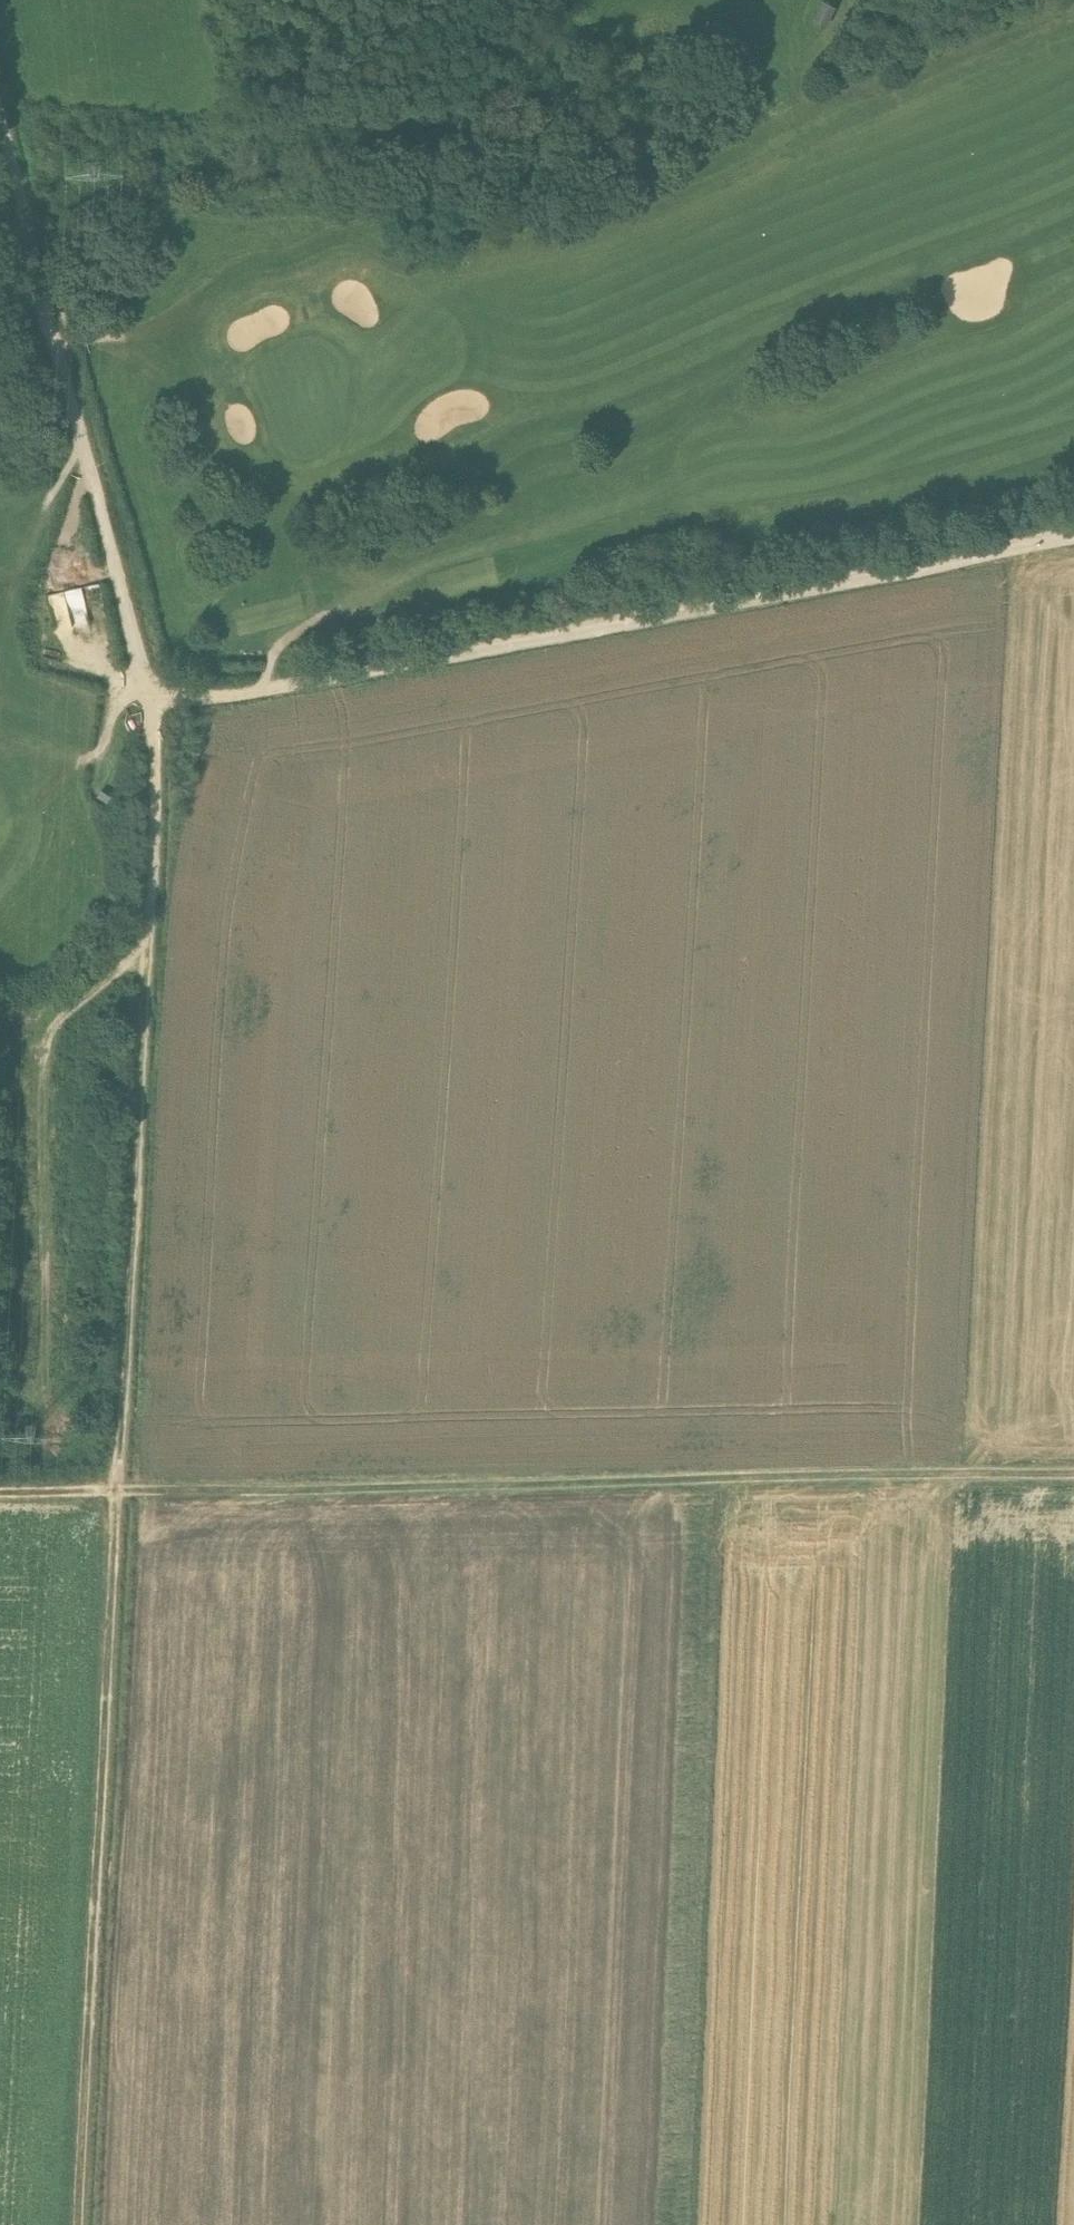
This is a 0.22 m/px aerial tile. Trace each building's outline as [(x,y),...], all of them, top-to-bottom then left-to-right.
[(47,595),(59,636),(91,627),(80,586),(47,595)]
